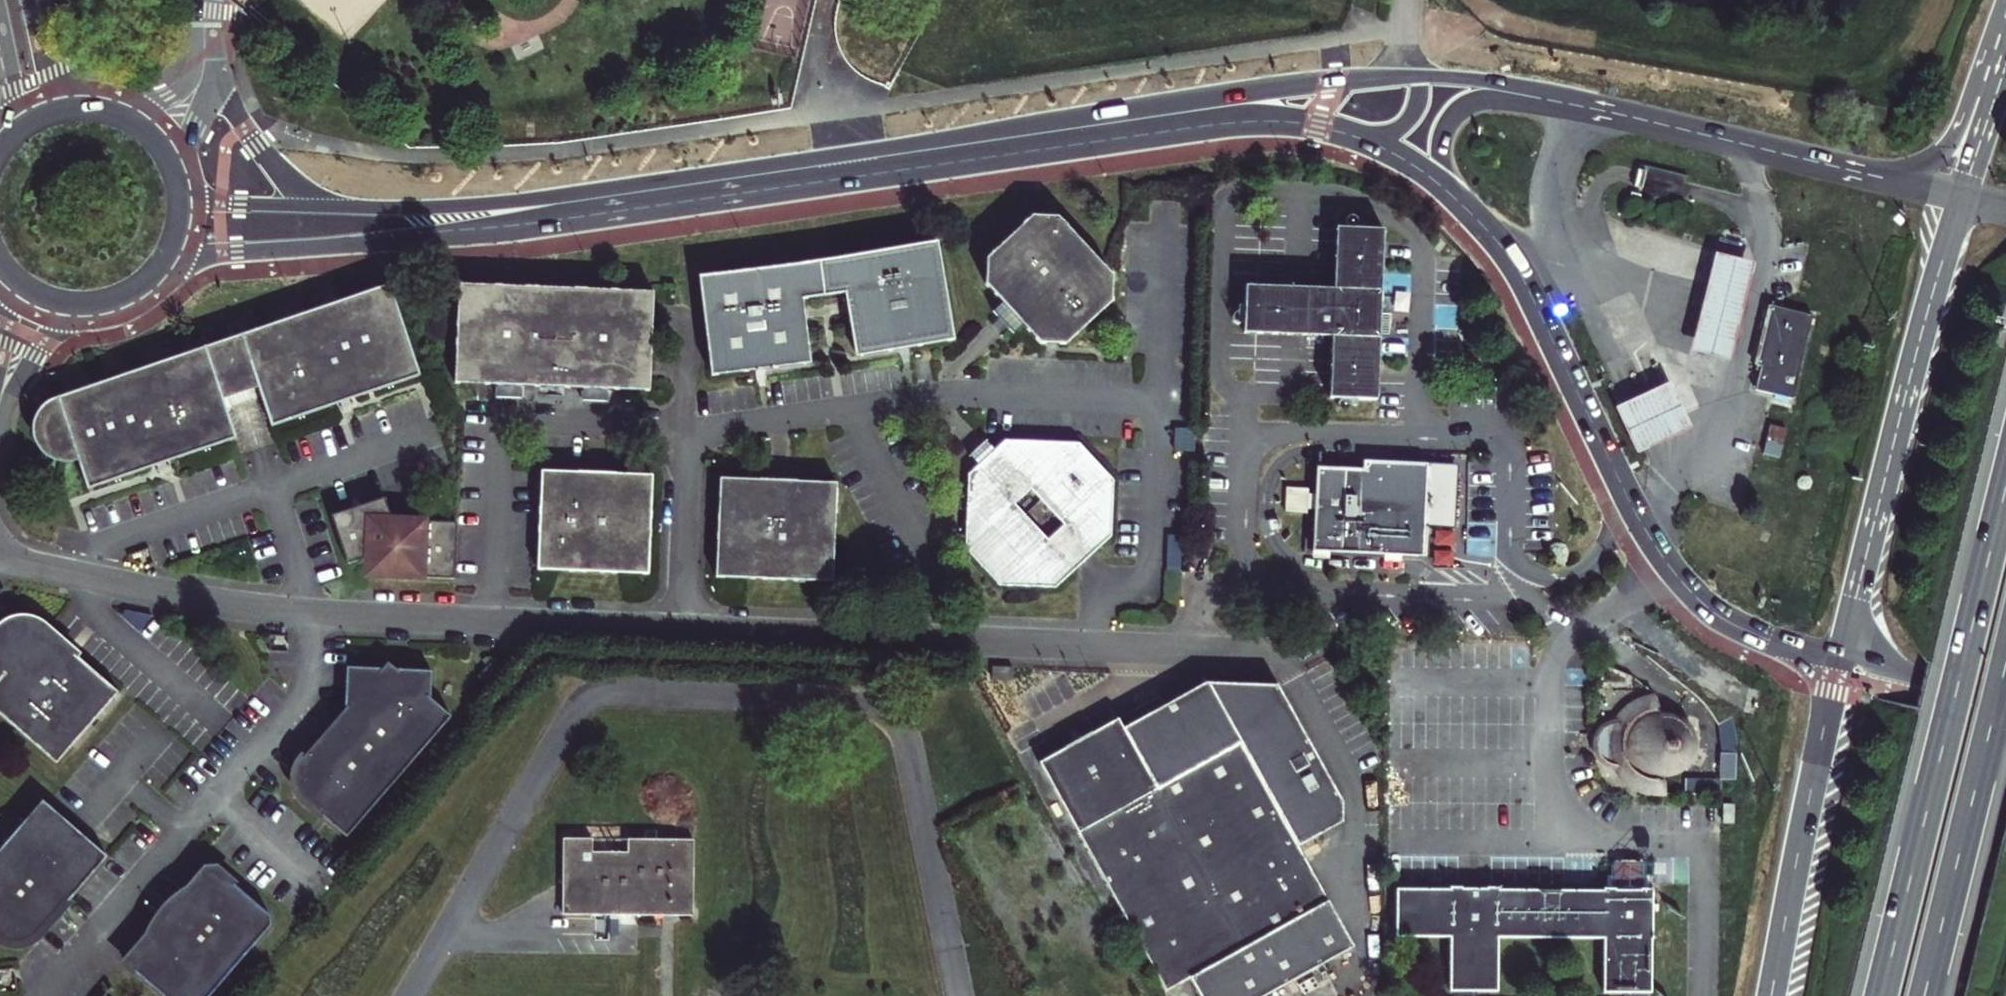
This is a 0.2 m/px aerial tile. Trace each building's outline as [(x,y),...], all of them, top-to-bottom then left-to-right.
[(1687,174),(1639,163),(1635,178),(1633,187),(1681,198),(1684,187),(1687,174)] [(1002,306),(1023,329),(1040,347),(1067,348),(1112,306),(1113,279),(1059,220),(1034,219),(986,263),(985,287),(1002,306)] [(1382,300),(1384,233),(1337,231),(1335,293),(1247,290),(1245,337),(1332,341),(1330,402),(1378,404),(1381,338),(1391,339),(1392,301),(1382,300)] [(807,359),(799,302),(844,296),(852,355),(859,358),(952,345),(939,251),(933,246),(708,278),(701,285),(714,377),(800,366),(807,359)] [(1713,254),(1701,303),(1689,352),(1731,363),(1755,265),(1713,254)] [(256,388),(270,429),(424,376),(391,284),(224,343),(241,393),(256,388)] [(503,385),(516,386),(589,389),(603,390),(652,392),(653,382),(657,293),(460,284),(455,383),(503,385)] [(1023,329),(1002,306),(994,313),(1003,324),(1015,337),(1023,329)] [(1755,391),(1766,393),(1769,394),(1794,400),(1814,317),(1771,306),(1756,368),(1761,369),(1755,391)] [(88,492),(240,439),(225,399),(241,393),(224,343),(61,398),(55,400),(49,405),(40,413),(37,418),(34,430),(34,436),(36,442),(38,447),(43,451),(49,455),(55,458),(60,460),(70,460),(78,460),(88,492)] [(1619,408),(1643,456),(1676,440),(1694,432),(1671,383),(1650,393),(1619,408)] [(516,386),(503,385),(503,399),(516,399),(516,386)] [(603,390),(589,389),(588,403),(602,403),(603,390)] [(1643,456),(1619,408),(1615,410),(1639,458),(1643,456)] [(1176,430),(1176,443),(1198,444),(1199,431),(1176,430)] [(993,452),(979,466),(968,475),(965,550),(1000,588),(1074,591),(1111,556),(1114,483),(1079,445),(1005,442),(993,452)] [(979,466),(993,452),(985,443),(978,449),(970,457),(979,466)] [(1328,548),(1348,549),(1375,550),(1385,550),(1385,553),(1399,554),(1399,551),(1422,552),(1423,525),(1452,526),(1455,468),(1398,465),(1362,463),(1362,472),(1353,472),(1316,470),(1313,540),(1312,555),(1327,556),(1328,548)] [(654,476),(542,471),(538,569),(650,574),(654,476)] [(837,484),(721,479),(716,577),(832,582),(837,484)] [(1306,517),(1307,492),(1284,491),(1284,516),(1306,517)] [(406,530),(395,529),(384,499),(330,517),(347,566),(367,559),(369,563),(375,571),(384,577),(389,578),(455,581),(458,525),(406,522),(406,530)] [(881,619),(882,613),(882,608),(865,607),(864,618),(881,619)] [(119,695),(74,657),(68,663),(53,650),(53,645),(52,640),(49,636),(36,625),(28,623),(18,624),(11,626),(5,629),(0,633),(0,676),(2,678),(0,681),(0,716),(57,765),(119,695)] [(331,724),(300,759),(297,764),(294,772),(293,780),(295,789),(299,796),(346,837),(451,717),(430,698),(431,671),(395,669),(387,662),(381,669),(345,667),(342,721),(336,728),(331,724)] [(499,671),(491,664),(478,678),(486,686),(499,671)] [(1041,766),(1169,995),(1203,976),(1214,995),(1271,995),(1354,950),(1343,929),(1310,947),(1297,924),(1330,906),(1298,849),(1342,824),(1342,805),(1277,687),(1207,685),(1124,731),(1119,722),(1086,741),(1074,747),(1041,766)] [(1625,777),(1627,774),(1630,780),(1634,786),(1639,791),(1645,795),(1651,798),(1658,800),(1665,801),(1672,800),(1672,783),(1677,782),(1686,777),(1693,769),(1695,765),(1697,755),(1695,745),(1693,740),(1690,736),(1686,733),(1681,730),(1676,728),(1671,727),(1666,709),(1660,710),(1648,713),(1643,716),(1634,724),(1630,729),(1627,734),(1624,732),(1618,739),(1614,747),(1608,747),(1608,761),(1613,761),(1618,770),(1625,777)] [(1068,736),(1074,747),(1086,741),(1080,729),(1068,736)] [(2,943),(11,946),(18,946),(25,945),(30,942),(35,939),(40,935),(107,857),(42,801),(0,850),(0,942),(2,943)] [(1733,811),(1722,811),(1722,834),(1733,834),(1733,811)] [(563,914),(673,915),(674,915),(693,915),(694,840),(563,839),(563,914)] [(128,964),(165,995),(207,995),(268,926),(267,916),(213,869),(128,964)] [(1396,896),(1395,939),(1451,940),(1451,994),(1496,995),(1497,939),(1604,941),(1603,995),(1650,995),(1651,942),(1655,942),(1656,896),(1605,896),(1605,900),(1549,899),(1497,898),(1497,894),(1451,894),(1451,897),(1396,896)] [(1343,929),(1330,906),(1297,924),(1310,947),(1343,929)] [(0,972),(0,991),(13,989),(11,971),(0,972)]
